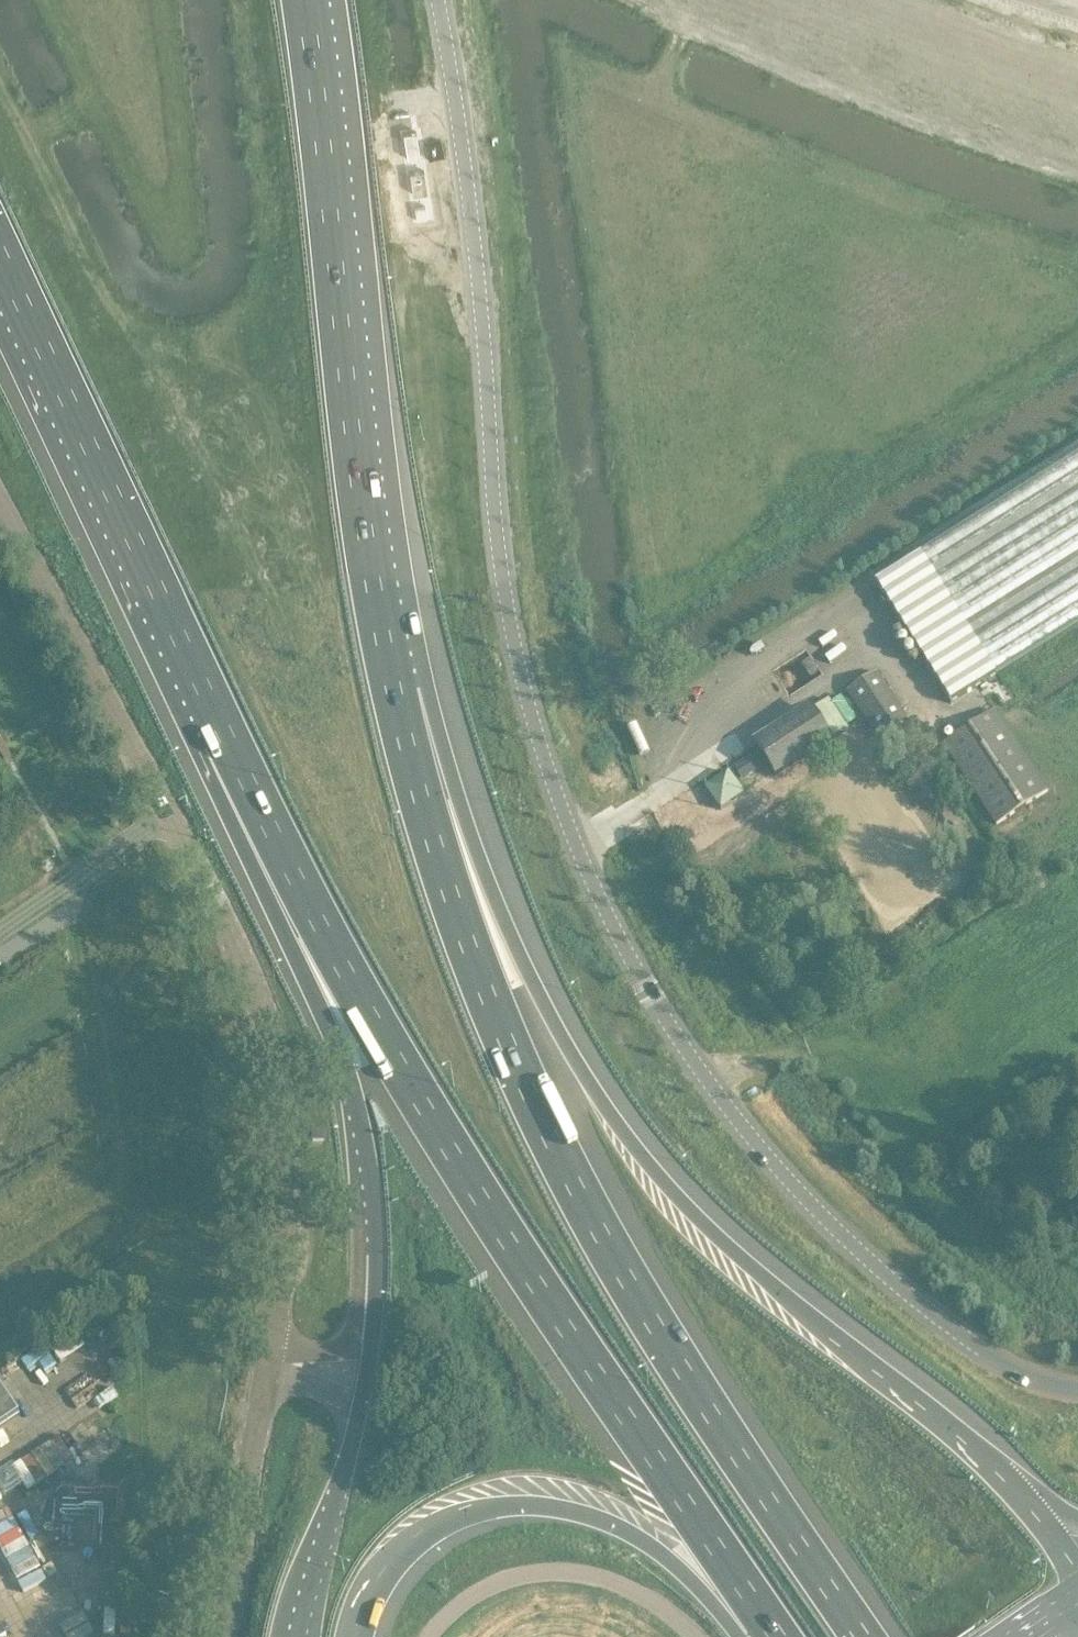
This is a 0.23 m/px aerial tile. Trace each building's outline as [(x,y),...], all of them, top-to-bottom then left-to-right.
[(876,582),(951,703),(1062,634),(1077,624),(1077,456),(876,582)] [(908,718),(877,672),(848,691),(878,738),(908,718)] [(830,699),(757,746),(776,776),(816,751),(849,729),(830,699)] [(996,710),(944,744),(998,825),(1049,791),(996,710)] [(796,764),(805,779),(820,770),(811,755),(796,764)] [(703,784),(721,809),(746,791),(729,766),(703,784)] [(324,1129),(312,1130),(312,1141),(324,1141),(324,1129)] [(20,1414),(0,1385),(0,1428),(20,1414)]
